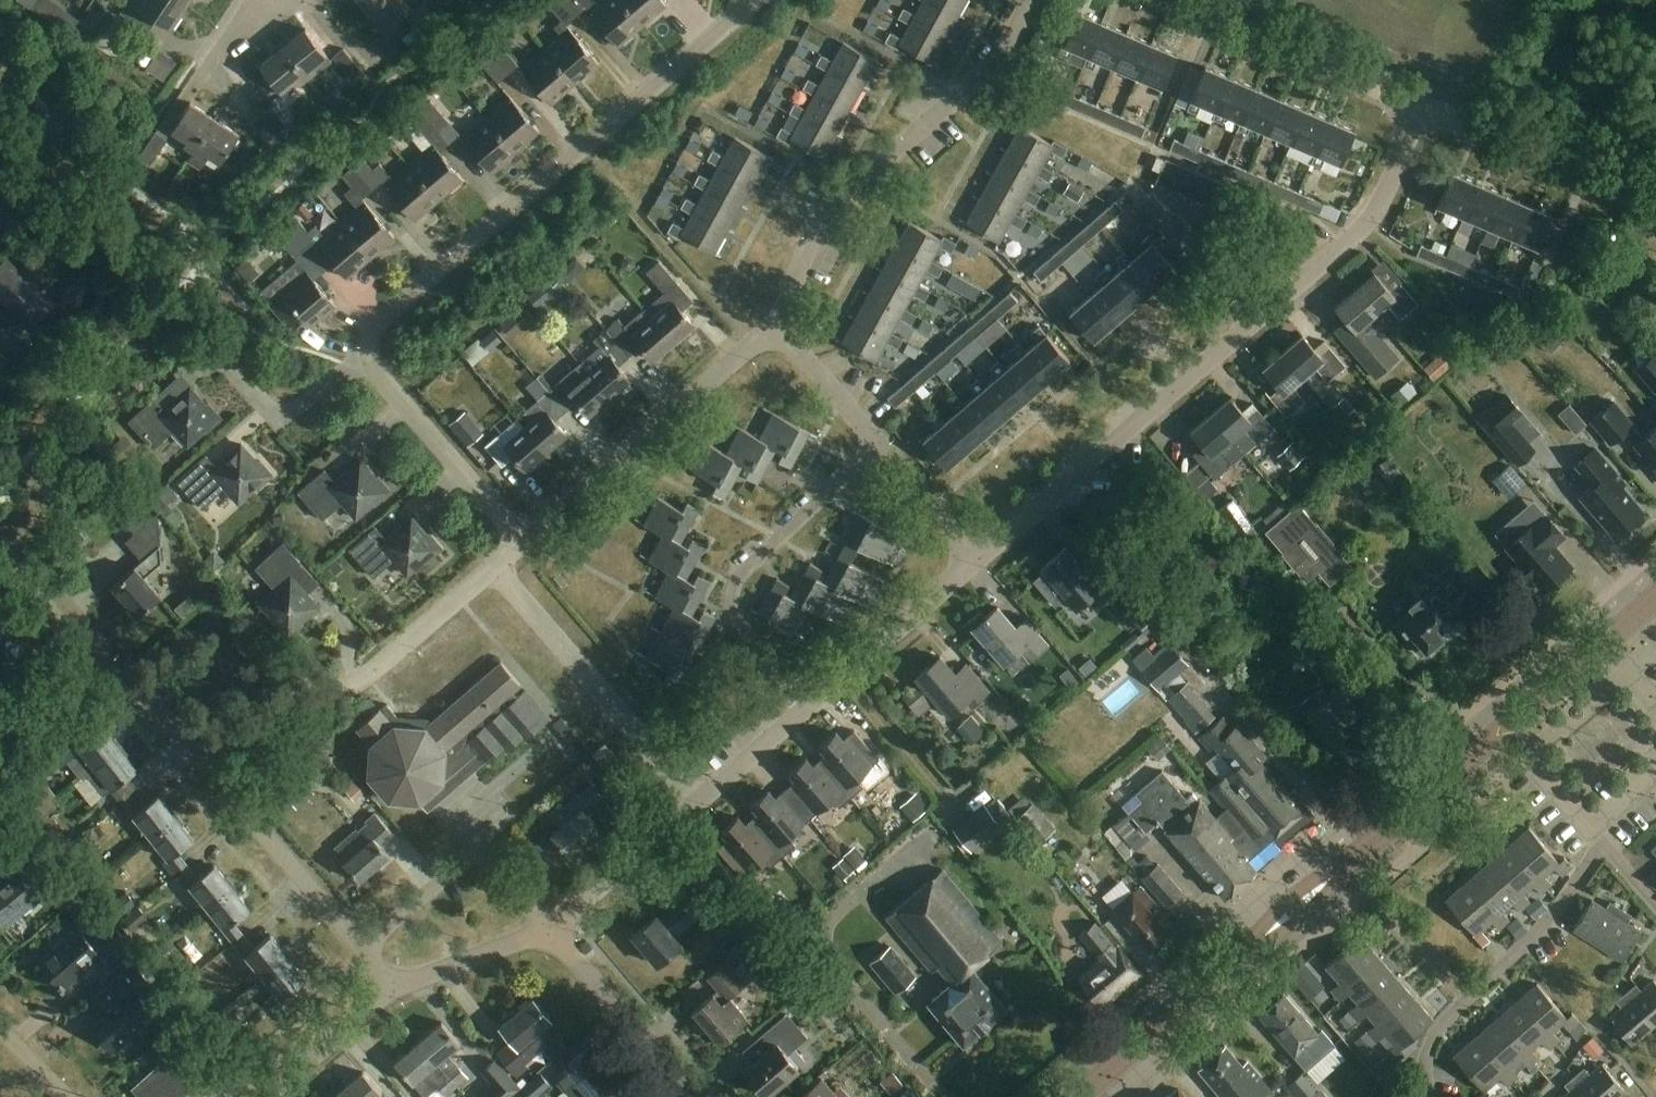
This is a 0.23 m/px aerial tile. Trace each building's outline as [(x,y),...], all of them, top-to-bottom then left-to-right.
[(181,0),(136,0),(133,5),(128,1),(121,13),(148,32),(155,21),(171,31),(188,5),(181,0)] [(381,0),(361,0),(369,10),(381,0)] [(369,10),(387,32),(413,11),(404,0),(381,0),(369,10)] [(407,17),(416,29),(452,0),(428,0),(407,17)] [(563,0),(549,0),(546,3),(562,22),(555,28),(561,35),(545,48),(575,83),(599,63),(567,25),(577,16),(563,0)] [(577,16),(586,8),(579,0),(563,0),(577,16)] [(588,12),(618,47),(643,25),(622,0),(602,0),(588,12)] [(643,25),(667,5),(662,0),(622,0),(643,25)] [(959,14),(932,0),(924,0),(924,1),(916,15),(904,9),(899,18),(910,25),(912,21),(945,39),(959,14)] [(959,14),(967,0),(932,0),(959,14)] [(1058,55),(1068,59),(1073,49),(1088,55),(1102,22),(1077,12),(1058,55)] [(912,21),(910,25),(902,39),(891,33),(886,42),(899,50),(901,47),(932,63),(945,39),(912,21)] [(1084,66),(1093,70),(1098,60),(1113,66),(1127,33),(1102,22),(1088,55),(1088,56),(1084,66)] [(284,47),(308,78),(316,87),(324,80),(313,66),(327,55),(306,29),(284,47)] [(1138,77),(1152,44),(1127,33),(1113,66),(1138,77)] [(498,42),(489,51),(509,74),(519,65),(498,42)] [(817,65),(829,71),(831,67),(864,85),(877,60),(845,43),(834,62),(822,55),(817,65)] [(1178,55),(1152,44),(1138,77),(1164,88),(1178,55)] [(300,85),(308,78),(284,47),(260,66),(272,80),(261,88),(271,100),(296,80),(300,85)] [(551,104),(575,83),(545,48),(521,69),(551,104)] [(177,62),(160,51),(147,70),(164,81),(177,62)] [(509,74),(489,51),(478,61),(499,84),(509,74)] [(851,109),(864,85),(831,67),(829,71),(821,86),(809,80),(803,90),(815,96),(818,91),(851,109)] [(1187,110),(1198,115),(1202,105),(1216,111),(1230,78),(1205,67),(1187,110)] [(1213,119),(1223,123),(1226,115),(1241,121),(1255,88),(1230,78),(1216,111),(1217,111),(1213,119)] [(1071,96),(1046,85),(1042,95),(1066,106),(1071,96)] [(1238,130),(1247,134),(1251,126),(1266,132),(1280,99),(1255,88),(1241,121),(1242,121),(1238,130)] [(261,90),(253,96),(263,111),(272,105),(261,90)] [(804,116),(837,134),(851,109),(818,91),(815,96),(808,110),(796,104),(791,113),(802,120),(804,116)] [(510,96),(486,116),(516,151),(540,131),(510,96)] [(1096,106),(1071,96),(1066,106),(1091,117),(1096,106)] [(1305,110),(1280,99),(1266,132),(1291,143),(1305,110)] [(421,109),(441,132),(451,124),(431,100),(421,109)] [(184,145),(194,151),(216,119),(191,102),(172,130),(187,140),(184,145)] [(1120,117),(1096,106),(1091,117),(1116,127),(1120,117)] [(262,115),(281,138),(290,131),(273,108),(262,115)] [(432,145),(409,164),(439,199),(463,179),(442,154),(452,146),(440,132),(441,132),(421,109),(410,118),(432,145)] [(1317,153),(1331,120),(1305,110),(1291,143),(1317,153)] [(1177,114),(1169,136),(1181,140),(1189,119),(1177,114)] [(269,147),(281,138),(262,115),(252,124),(269,147)] [(492,172),(516,151),(486,116),(476,124),(469,115),(454,128),(492,172)] [(824,158),(837,134),(804,116),(802,120),(794,134),(782,128),(777,137),(791,145),(793,142),(824,158)] [(1116,127),(1141,138),(1145,127),(1120,117),(1116,127)] [(240,135),(216,119),(194,151),(194,152),(188,162),(201,171),(211,156),(221,162),(240,135)] [(1356,131),(1331,120),(1317,153),(1313,161),(1320,164),(1325,162),(1327,158),(1342,164),(1356,131)] [(1021,126),(1007,150),(1040,169),(1042,165),(1050,150),(1062,157),(1067,148),(1053,140),(1051,143),(1021,126)] [(167,139),(156,132),(139,158),(151,165),(167,139)] [(722,162),(755,180),(768,155),(736,138),(725,157),(713,151),(708,160),(720,167),(722,162)] [(1199,150),(1175,140),(1170,151),(1194,162),(1199,150)] [(1040,169),(1007,150),(993,175),(1026,193),(1028,189),(1036,174),(1048,181),(1054,172),(1042,165),(1040,169)] [(1219,172),(1224,161),(1199,150),(1194,162),(1219,172)] [(1157,157),(1152,169),(1159,172),(1164,160),(1157,157)] [(415,220),(439,199),(409,164),(393,178),(380,163),(373,170),(363,158),(353,167),(373,190),(382,182),(415,220)] [(1156,183),(1169,188),(1178,165),(1166,160),(1156,183)] [(1249,172),(1224,161),(1219,172),(1245,183),(1249,172)] [(695,184),(707,191),(709,187),(742,204),(755,180),(722,162),(720,167),(712,181),(700,175),(695,184)] [(1169,188),(1181,193),(1191,170),(1178,165),(1169,188)] [(373,190),(353,167),(342,176),(352,188),(345,194),(358,209),(342,222),(372,257),(395,237),(363,199),(373,190)] [(1181,193),(1193,198),(1203,175),(1191,170),(1181,193)] [(1275,182),(1249,172),(1245,183),(1270,194),(1275,182)] [(1438,205),(1463,216),(1477,183),(1452,172),(1438,205)] [(993,175),(980,199),(1012,217),(1015,213),(1023,198),(1035,205),(1040,196),(1028,189),(1026,193),(993,175)] [(1193,198),(1206,203),(1215,180),(1203,175),(1193,198)] [(1206,203),(1218,209),(1228,185),(1215,180),(1206,203)] [(1300,193),(1275,182),(1270,194),(1295,204),(1300,193)] [(1489,227),(1503,194),(1477,183),(1463,216),(1465,217),(1459,231),(1470,236),(1476,221),(1489,227)] [(1073,185),(1069,202),(1085,207),(1090,190),(1073,185)] [(1228,185),(1218,209),(1230,214),(1240,191),(1228,185)] [(695,211),(728,229),(742,204),(709,187),(707,191),(699,205),(687,199),(682,208),(693,215),(695,211)] [(1300,193),(1295,204),(1335,222),(1341,207),(1326,200),(1324,204),(1300,193)] [(1528,205),(1503,194),(1489,227),(1490,227),(1483,244),(1493,249),(1500,232),(1514,238),(1528,205)] [(1012,217),(980,199),(966,223),(999,242),(1009,222),(1021,229),(1027,219),(1015,213),(1012,217)] [(1116,201),(1096,218),(1104,227),(1123,210),(1116,201)] [(1053,205),(1049,212),(1059,217),(1062,210),(1053,205)] [(1528,205),(1514,238),(1507,255),(1519,259),(1526,243),(1539,248),(1553,216),(1528,205)] [(695,211),(693,215),(685,229),(673,223),(668,232),(682,240),(684,237),(715,253),(728,229),(695,211)] [(347,278),(372,257),(342,222),(325,236),(316,225),(309,232),(295,216),(285,225),(305,248),(315,240),(347,278)] [(1096,218),(1075,236),(1083,245),(1104,227),(1096,218)] [(930,264),(932,260),(940,246),(952,253),(957,243),(943,235),(941,238),(911,221),(897,246),(930,264)] [(305,248),(285,225),(275,234),(294,257),(305,248)] [(1132,260),(1156,287),(1176,269),(1167,259),(1177,250),(1158,229),(1141,243),(1146,249),(1132,260)] [(1083,245),(1075,236),(1055,255),(1062,263),(1083,245)] [(897,246),(883,270),(916,288),(918,284),(926,270),(938,276),(944,267),(932,260),(930,264),(897,246)] [(1442,267),(1446,256),(1421,246),(1416,256),(1442,267)] [(1090,248),(1068,261),(1076,276),(1099,263),(1090,248)] [(1111,278),(1135,305),(1156,287),(1132,260),(1132,261),(1125,253),(1117,260),(1124,267),(1111,278)] [(1055,255),(1033,273),(1041,282),(1062,263),(1055,255)] [(1471,267),(1446,256),(1442,267),(1467,278),(1471,267)] [(6,259),(0,265),(0,299),(32,329),(54,305),(6,259)] [(260,274),(248,259),(237,267),(250,283),(260,274)] [(653,319),(673,343),(694,325),(682,312),(694,301),(660,262),(647,272),(666,294),(646,311),(653,319)] [(1492,288),(1497,277),(1471,267),(1467,278),(1492,288)] [(281,291),(267,303),(288,328),(303,316),(312,326),(336,305),(306,270),(281,291)] [(916,288),(883,270),(870,295),(902,313),(905,308),(913,294),(925,300),(930,291),(918,284),(916,288)] [(1091,296),(1114,323),(1135,305),(1111,278),(1105,271),(1097,278),(1103,285),(1091,296)] [(1374,273),(1355,290),(1376,315),(1388,305),(1400,320),(1419,304),(1396,278),(1386,286),(1374,273)] [(1497,277),(1492,288),(1517,298),(1521,287),(1497,277)] [(1355,290),(1335,307),(1347,321),(1337,330),(1379,377),(1397,361),(1365,325),(1376,315),(1355,290)] [(998,320),(1020,302),(1012,292),(990,311),(998,320)] [(870,295),(856,319),(889,337),(891,332),(899,318),(911,324),(917,315),(905,308),(902,313),(870,295)] [(1114,323),(1091,296),(1070,314),(1093,341),(1114,323)] [(970,329),(978,338),(998,320),(990,311),(970,329)] [(639,314),(613,337),(630,356),(641,347),(653,361),(673,343),(653,319),(648,324),(639,314)] [(903,339),(891,332),(889,337),(856,319),(843,343),(875,361),(886,342),(898,349),(903,339)] [(1026,352),(1050,379),(1070,361),(1047,334),(1046,335),(1039,327),(1031,334),(1038,342),(1026,352)] [(957,355),(978,338),(970,329),(949,346),(957,355)] [(590,374),(610,397),(630,380),(619,366),(630,356),(613,337),(607,330),(594,341),(602,350),(584,366),(590,374)] [(1282,353),(1304,378),(1316,368),(1328,382),(1347,366),(1324,341),(1314,349),(1302,335),(1282,353)] [(485,363),(493,346),(481,340),(472,358),(485,363)] [(1006,370),(1029,397),(1050,379),(1026,352),(1019,345),(1011,351),(1018,359),(1006,370)] [(929,364),(937,373),(957,355),(949,346),(929,364)] [(1293,387),(1304,378),(1282,353),(1262,370),(1275,384),(1265,392),(1287,418),(1305,402),(1293,387)] [(1655,353),(1646,361),(1636,370),(1644,380),(1655,394),(1655,353)] [(1430,369),(1439,381),(1457,369),(1448,356),(1430,369)] [(985,387),(1009,415),(1029,397),(1006,370),(1005,370),(998,362),(990,369),(997,377),(985,387)] [(908,382),(916,391),(937,373),(929,364),(908,382)] [(610,397),(590,374),(583,367),(564,384),(561,381),(549,391),(567,411),(578,402),(590,415),(610,397)] [(526,429),(546,453),(567,435),(555,421),(567,411),(549,391),(549,392),(538,379),(528,387),(539,401),(526,412),(526,417),(532,424),(526,429)] [(965,405),(988,432),(1009,415),(985,387),(985,388),(978,380),(970,387),(977,395),(965,405)] [(916,391),(908,382),(887,400),(895,409),(916,391)] [(1407,407),(1423,395),(1414,385),(1399,397),(1407,407)] [(207,405),(191,387),(166,410),(155,398),(130,421),(154,448),(174,430),(188,445),(205,430),(207,431),(222,418),(209,404),(207,405)] [(1478,421),(1519,468),(1537,452),(1513,424),(1525,414),(1508,394),(1478,421)] [(1210,414),(1245,454),(1274,428),(1252,403),(1242,411),(1230,397),(1210,414)] [(944,423),(968,450),(988,432),(965,405),(959,398),(952,405),(957,412),(944,423)] [(1643,438),(1632,425),(1633,425),(1613,402),(1591,420),(1611,444),(1625,432),(1655,468),(1655,428),(1643,438)] [(1577,405),(1566,413),(1582,435),(1593,427),(1577,405)] [(773,413),(760,439),(777,448),(776,449),(784,453),(780,461),(791,467),(810,432),(773,413)] [(1245,454),(1210,414),(1190,432),(1203,446),(1193,454),(1215,480),(1234,464),(1245,454)] [(931,423),(937,429),(924,441),(947,468),(968,450),(944,423),(945,422),(939,416),(931,423)] [(744,463),(743,464),(751,468),(747,477),(758,483),(776,449),(777,448),(760,439),(740,428),(727,454),(744,463)] [(546,453),(526,429),(507,446),(498,436),(485,447),(503,467),(514,457),(526,470),(546,453)] [(1298,443),(1269,465),(1282,482),(1311,459),(1298,443)] [(725,498),(743,464),(744,463),(727,454),(708,444),(694,471),(718,484),(714,492),(725,498)] [(258,463),(242,445),(217,468),(206,456),(178,481),(202,508),(225,487),(239,503),(256,487),(258,489),(273,475),(260,461),(258,463)] [(1615,536),(1643,512),(1622,487),(1625,484),(1595,449),(1577,465),(1594,485),(1581,497),(1615,536)] [(377,479),(361,460),(335,482),(325,471),(299,492),(323,520),(343,502),(357,518),(374,503),(376,505),(391,492),(379,477),(377,479)] [(1218,490),(1197,466),(1183,477),(1204,502),(1218,490)] [(664,534),(682,543),(699,509),(688,503),(684,511),(658,498),(645,524),(664,534)] [(1317,525),(1300,505),(1268,532),(1286,553),(1283,555),(1306,583),(1320,572),(1331,585),(1352,567),(1333,545),(1335,543),(1319,524),(1317,525)] [(162,563),(157,514),(125,541),(142,561),(113,586),(139,616),(161,597),(145,578),(162,563)] [(1567,539),(1545,514),(1528,529),(1517,516),(1496,534),(1507,547),(1520,562),(1510,570),(1524,586),(1533,578),(1545,591),(1571,568),(1555,549),(1567,539)] [(844,548),(855,555),(859,547),(884,561),(898,534),(862,515),(844,548)] [(428,536),(412,517),(386,539),(376,528),(351,549),(374,577),(394,559),(408,575),(426,560),(427,562),(442,549),(430,534),(428,536)] [(681,543),(682,543),(664,534),(650,561),(669,570),(687,580),(687,579),(705,545),(692,538),(688,547),(681,543)] [(313,577),(283,544),(257,568),(277,590),(261,604),(277,621),(275,623),(288,638),(303,625),(301,623),(319,607),(302,588),(313,577)] [(844,548),(825,582),(825,583),(842,592),(861,603),(875,576),(851,563),(855,555),(844,548)] [(1086,571),(1066,548),(1042,569),(1077,609),(1094,594),(1103,604),(1120,589),(1097,562),(1086,571)] [(343,568),(337,560),(320,574),(327,582),(343,568)] [(1413,603),(1440,633),(1459,616),(1448,603),(1471,584),(1453,563),(1437,577),(1443,583),(1424,599),(1421,596),(1413,603)] [(811,564),(792,598),(792,599),(809,608),(828,618),(842,592),(825,583),(825,582),(818,578),(822,570),(811,564)] [(656,596),(674,606),(692,616),(692,615),(710,581),(699,575),(694,583),(687,579),(687,580),(669,570),(656,596)] [(792,599),(792,598),(784,594),(788,585),(778,579),(759,614),(795,634),(809,608),(792,599)] [(1443,637),(1440,633),(1413,603),(1411,605),(1414,609),(1396,624),(1422,655),(1443,637)] [(674,606),(661,632),(697,651),(715,617),(704,611),(700,619),(692,615),(692,616),(674,606)] [(984,619),(981,615),(966,628),(982,647),(986,643),(1005,665),(1021,651),(1030,660),(1048,645),(1026,619),(1016,628),(998,607),(984,619)] [(1133,659),(1134,661),(1159,691),(1190,665),(1169,640),(1177,633),(1164,617),(1149,629),(1165,647),(1155,656),(1148,647),(1134,658),(1133,659)] [(679,686),(697,651),(661,632),(647,658),(672,671),(667,680),(679,686)] [(1351,671),(1322,638),(1302,655),(1322,678),(1314,684),(1319,689),(1301,705),(1305,710),(1304,711),(1329,740),(1330,740),(1337,741),(1344,734),(1345,726),(1362,712),(1337,683),(1351,671)] [(955,674),(941,657),(916,678),(921,683),(905,696),(920,714),(936,700),(949,716),(967,700),(973,706),(989,692),(966,665),(955,674)] [(550,719),(502,663),(432,723),(429,720),(397,718),(387,704),(359,729),(371,743),(368,777),(389,801),(423,803),(428,810),(486,760),(488,763),(505,748),(507,751),(524,737),(526,740),(550,719)] [(1194,688),(1190,682),(1168,699),(1195,733),(1215,718),(1192,690),(1194,688)] [(371,699),(360,708),(365,714),(376,704),(371,699)] [(976,747),(994,733),(979,715),(962,728),(976,747)] [(1221,814),(1221,815),(1256,854),(1261,849),(1262,850),(1303,814),(1294,803),(1296,801),(1261,761),(1267,756),(1239,724),(1234,728),(1224,716),(1199,738),(1210,750),(1215,746),(1220,752),(1207,763),(1222,780),(1210,790),(1227,809),(1221,814)] [(96,767),(121,748),(103,726),(91,735),(82,725),(48,752),(61,768),(82,751),(96,767)] [(827,754),(820,760),(852,797),(863,787),(868,792),(891,772),(879,759),(854,730),(843,740),(836,732),(820,746),(827,754)] [(1151,749),(1160,760),(1174,749),(1164,738),(1151,749)] [(628,770),(606,745),(594,755),(616,780),(628,770)] [(111,790),(122,803),(132,796),(121,783),(138,769),(121,748),(96,767),(112,788),(111,790)] [(852,797),(820,760),(813,766),(806,758),(789,772),(796,780),(786,789),(811,818),(833,800),(840,807),(852,797)] [(1182,849),(1221,815),(1221,814),(1216,818),(1200,800),(1192,806),(1162,771),(1136,794),(1142,801),(1129,812),(1146,832),(1159,822),(1182,849)] [(39,809),(16,782),(6,791),(29,817),(39,809)] [(47,783),(30,796),(41,811),(59,797),(47,783)] [(550,814),(561,827),(553,835),(570,854),(600,828),(591,817),(607,803),(591,785),(567,806),(563,802),(550,814)] [(752,819),(784,856),(796,845),(789,837),(811,818),(786,789),(775,798),(769,790),(752,805),(759,813),(752,819)] [(132,796),(122,803),(133,818),(135,816),(151,837),(176,817),(159,795),(142,809),(132,796)] [(985,804),(954,829),(973,853),(1004,828),(985,804)] [(1035,804),(1015,820),(1037,846),(1057,830),(1035,804)] [(1320,809),(1324,825),(1336,822),(1331,806),(1320,809)] [(394,835),(376,814),(366,822),(368,824),(358,832),(357,830),(337,848),(348,860),(344,863),(360,881),(389,855),(381,845),(394,835)] [(1256,854),(1221,815),(1182,849),(1226,899),(1258,871),(1249,860),(1256,854)] [(176,817),(151,837),(168,858),(167,859),(178,873),(187,865),(177,852),(194,839),(176,817)] [(784,856),(752,819),(745,824),(738,817),(722,831),(728,839),(717,848),(743,878),(765,858),(772,866),(784,856)] [(1530,828),(1509,846),(1539,881),(1545,877),(1555,868),(1562,876),(1573,867),(1565,857),(1559,862),(1530,828)] [(1539,881),(1509,846),(1488,864),(1518,899),(1524,894),(1534,886),(1541,894),(1552,885),(1545,877),(1539,881)] [(861,847),(836,869),(850,885),(875,863),(861,847)] [(21,864),(0,881),(0,916),(8,926),(46,894),(21,864)] [(1185,893),(1160,864),(1143,879),(1168,908),(1185,893)] [(1518,899),(1488,864),(1467,882),(1497,918),(1503,912),(1513,904),(1520,912),(1531,903),(1524,894),(1518,899)] [(191,886),(207,906),(232,887),(215,865),(198,878),(187,865),(178,873),(181,876),(173,883),(181,894),(191,886)] [(1004,941),(943,870),(887,918),(933,972),(939,967),(952,983),(928,1003),(964,1045),(1007,1008),(972,968),(1004,941)] [(1497,918),(1467,882),(1446,900),(1476,936),(1493,922),(1500,930),(1510,921),(1503,912),(1497,918)] [(1155,902),(1141,886),(1114,910),(1147,948),(1167,930),(1148,908),(1155,902)] [(250,908),(232,887),(207,906),(225,928),(222,929),(233,943),(244,935),(233,922),(250,908)] [(708,908),(692,889),(658,917),(657,916),(634,935),(658,964),(681,944),(675,936),(708,908)] [(1573,929),(1598,945),(1621,908),(1610,902),(1606,909),(1592,900),(1573,929)] [(1542,911),(1535,904),(1528,910),(1535,917),(1542,911)] [(1632,915),(1621,908),(1598,945),(1623,960),(1641,931),(1628,923),(1632,915)] [(135,946),(115,924),(92,944),(77,928),(40,960),(64,989),(99,959),(108,969),(135,946)] [(1115,948),(1095,924),(1079,937),(1100,961),(1079,979),(1102,1005),(1140,973),(1118,946),(1115,948)] [(254,948),(244,935),(233,943),(245,957),(247,955),(264,976),(288,956),(271,935),(254,948)] [(1344,988),(1379,957),(1361,936),(1326,967),(1340,983),(1332,990),(1341,1001),(1349,994),(1344,988)] [(915,978),(892,948),(872,964),(895,994),(915,978)] [(306,978),(288,956),(264,976),(277,993),(267,1002),(275,1011),(289,1000),(285,995),(306,978)] [(1397,978),(1379,957),(1344,988),(1349,994),(1358,1004),(1350,1011),(1359,1021),(1367,1014),(1362,1009),(1397,978)] [(762,972),(750,958),(735,970),(728,962),(708,979),(718,990),(694,1011),(720,1042),(748,1018),(731,998),(762,972)] [(89,1023),(114,1052),(157,1015),(145,1001),(159,990),(135,963),(96,997),(106,1008),(89,1023)] [(1362,1009),(1367,1014),(1376,1024),(1368,1031),(1377,1042),(1385,1035),(1380,1029),(1416,999),(1397,978),(1362,1009)] [(1654,1026),(1655,1024),(1655,983),(1654,981),(1642,991),(1636,984),(1626,993),(1654,1026)] [(1537,984),(1517,1002),(1547,1037),(1553,1032),(1563,1023),(1570,1032),(1581,1022),(1573,1013),(1567,1018),(1537,984)] [(1654,1026),(1626,993),(1616,1001),(1622,1008),(1609,1018),(1631,1044),(1654,1026)] [(1319,1034),(1284,994),(1260,1015),(1295,1056),(1296,1055),(1303,1063),(1327,1043),(1319,1034)] [(551,1020),(533,999),(501,1027),(514,1041),(498,1055),(516,1077),(528,1067),(525,1064),(548,1045),(537,1032),(551,1020)] [(1434,1020),(1416,999),(1380,1029),(1385,1035),(1394,1045),(1386,1052),(1395,1063),(1405,1055),(1400,1049),(1434,1020)] [(1547,1037),(1517,1002),(1496,1020),(1527,1055),(1532,1050),(1542,1042),(1549,1050),(1560,1040),(1553,1032),(1547,1037)] [(809,1038),(788,1013),(758,1039),(768,1051),(747,1070),(767,1094),(799,1068),(788,1055),(809,1038)] [(1527,1055),(1496,1020),(1475,1038),(1506,1074),(1512,1068),(1522,1060),(1529,1068),(1539,1058),(1532,1050),(1527,1055)] [(442,1022),(419,1042),(457,1087),(468,1077),(448,1054),(460,1044),(442,1022)] [(176,1034),(154,1053),(162,1063),(133,1089),(140,1096),(181,1096),(197,1082),(183,1067),(195,1056),(176,1034)] [(1605,1051),(1594,1037),(1584,1046),(1594,1059),(1605,1051)] [(1519,1076),(1512,1068),(1506,1074),(1475,1038),(1454,1057),(1485,1092),(1501,1078),(1508,1086),(1519,1076)] [(446,1096),(457,1087),(419,1042),(395,1062),(413,1084),(414,1084),(425,1096),(437,1086),(446,1096)] [(1226,1045),(1199,1069),(1223,1096),(1222,1096),(1270,1096),(1274,1093),(1248,1062),(1244,1066),(1226,1045)] [(615,1081),(589,1051),(556,1080),(571,1096),(596,1096),(615,1081)] [(495,1060),(482,1073),(494,1086),(482,1096),(511,1096),(520,1088),(495,1060)] [(1574,1076),(1592,1096),(1616,1096),(1624,1090),(1602,1064),(1590,1074),(1585,1067),(1574,1076)] [(344,1096),(378,1096),(382,1093),(364,1072),(340,1093),(344,1096)] [(540,1073),(513,1096),(536,1096),(550,1085),(540,1073)] [(1574,1076),(1565,1084),(1570,1091),(1563,1096),(1592,1096),(1574,1076)] [(823,1080),(803,1096),(837,1096),(823,1080)] [(615,1081),(596,1096),(628,1096),(615,1081)]
